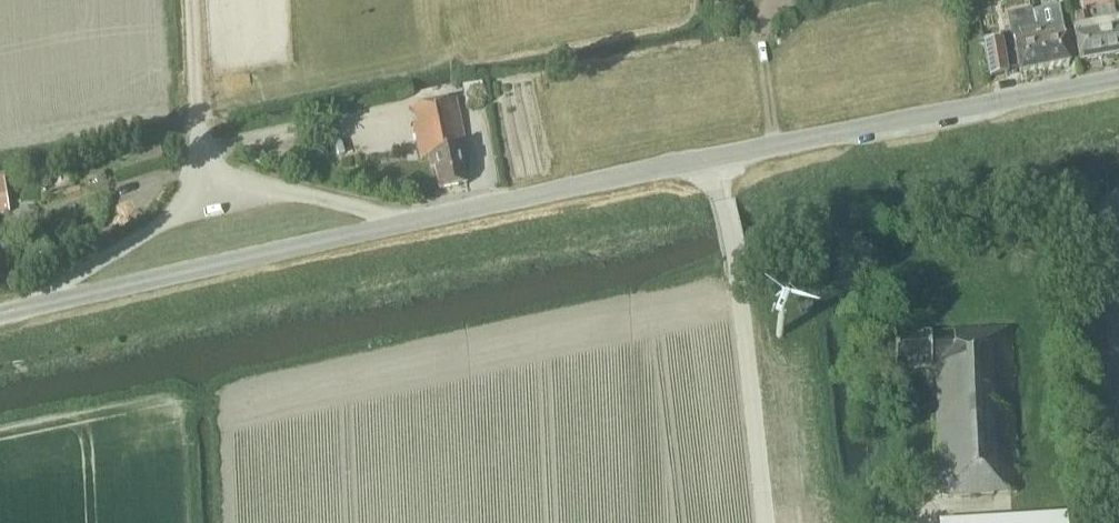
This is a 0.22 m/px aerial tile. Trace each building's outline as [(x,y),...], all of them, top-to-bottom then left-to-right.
[(1118,53),(1118,18),(1115,19),(1113,8),(1118,7),(1118,4),(1118,0),(1080,0),(1085,25),(1072,27),(1078,61),(1118,53)] [(1037,34),(1036,27),(1032,10),(1006,15),(1009,33),(998,35),(998,34),(982,37),(983,45),(982,45),(989,78),(1006,74),(1005,72),(1018,69),(1018,73),(1044,68),(1037,34)] [(1044,68),(1068,63),(1061,29),(1037,34),(1044,68)] [(460,161),(468,159),(465,149),(464,149),(453,100),(412,109),(416,125),(412,126),(419,159),(427,158),(430,168),(433,167),(438,190),(465,184),(460,161)] [(10,213),(3,179),(0,179),(0,215),(10,213)] [(1009,352),(1008,330),(895,336),(896,351),(893,351),(894,369),(924,367),(925,378),(931,383),(938,497),(993,494),(994,521),(952,522),(1065,522),(1064,516),(1011,519),(1009,493),(1016,493),(1009,352)]
